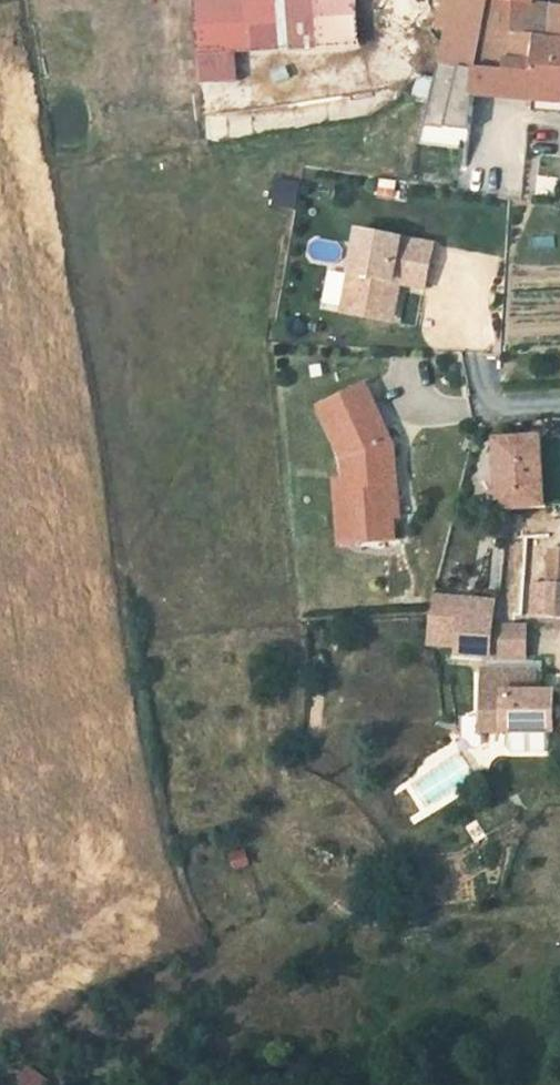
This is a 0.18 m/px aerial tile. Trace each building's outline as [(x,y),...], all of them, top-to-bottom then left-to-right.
[(335,0),(177,0),(179,34),(336,29),(335,0)] [(415,13),(435,17),(471,21),(474,0),(429,0),(415,13)] [(471,21),(435,17),(430,44),(472,51),(471,60),(500,65),(500,54),(526,57),(529,29),(559,31),(559,0),(474,0),(471,21)] [(529,29),(526,57),(523,95),(559,99),(559,31),(529,29)] [(428,52),(415,119),(465,124),(469,88),(471,60),(428,52)] [(471,60),(469,88),(523,95),(526,57),(500,54),(500,65),(471,60)] [(412,135),(464,141),(465,124),(415,119),(412,135)] [(294,211),(298,181),(275,178),(270,207),(294,211)] [(336,307),(374,312),(381,274),(400,277),(420,280),(428,237),(351,226),(336,307)] [(381,274),(374,312),(394,316),(400,277),(381,274)] [(308,401),(330,454),(330,476),(334,476),(334,539),(374,539),(375,516),(368,516),(368,507),(375,507),(375,498),(380,498),(380,445),(357,382),(308,401)] [(495,508),(542,510),(545,442),(500,440),(495,508)] [(319,538),(334,539),(334,476),(330,476),(319,476),(319,538)] [(380,516),(380,498),(375,498),(375,507),(368,507),(368,516),(375,516),(380,516)] [(533,540),(540,608),(559,607),(559,586),(558,558),(559,558),(559,538),(533,540)] [(492,594),(428,589),(424,605),(423,616),(454,618),(455,607),(487,610),(492,594)] [(487,610),(455,607),(454,618),(452,641),(485,643),(487,610)] [(523,613),(487,610),(485,643),(520,646),(523,613)] [(537,685),(534,666),(488,669),(490,689),(537,685)] [(490,689),(493,730),(507,729),(559,725),(559,712),(556,683),(537,685),(490,689)] [(507,729),(508,746),(512,749),(556,746),(559,742),(559,740),(559,725),(507,729)] [(461,758),(407,782),(420,810),(473,786),(461,758)]
